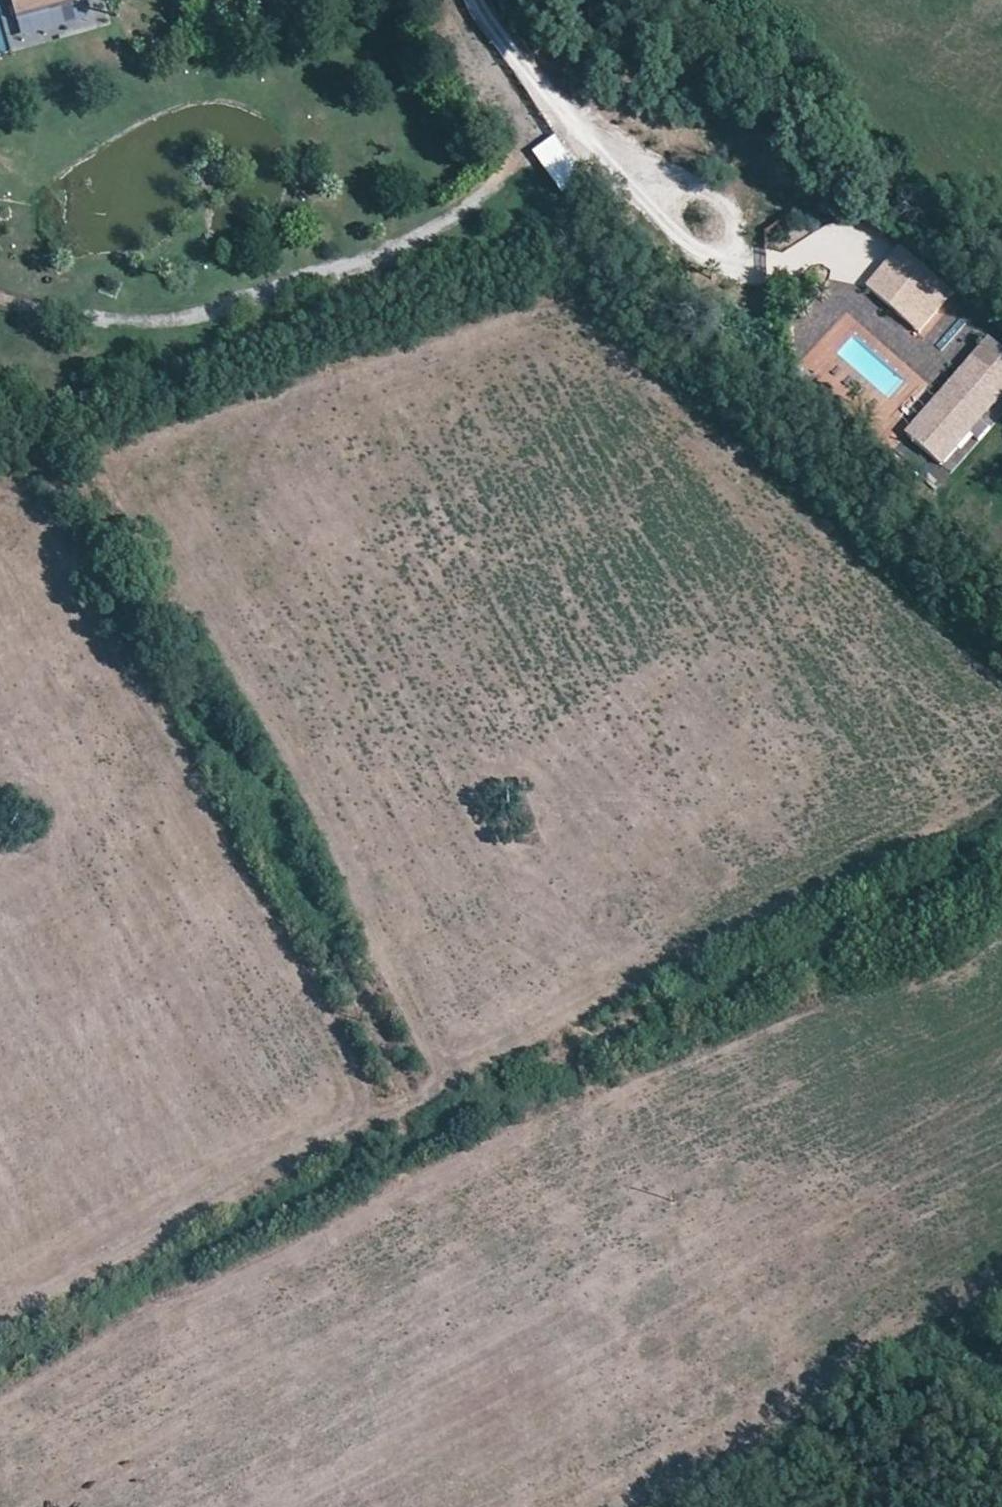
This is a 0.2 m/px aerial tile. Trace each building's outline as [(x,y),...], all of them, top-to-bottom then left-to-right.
[(13,15),(69,0),(9,0),(13,15)] [(80,0),(69,0),(13,15),(19,39),(85,21),(80,0)] [(552,136),(530,151),(557,191),(579,176),(552,136)] [(895,251),(864,287),(918,334),(949,299),(895,251)] [(987,340),(908,428),(944,460),(1001,396),(1001,353),(987,340)]
